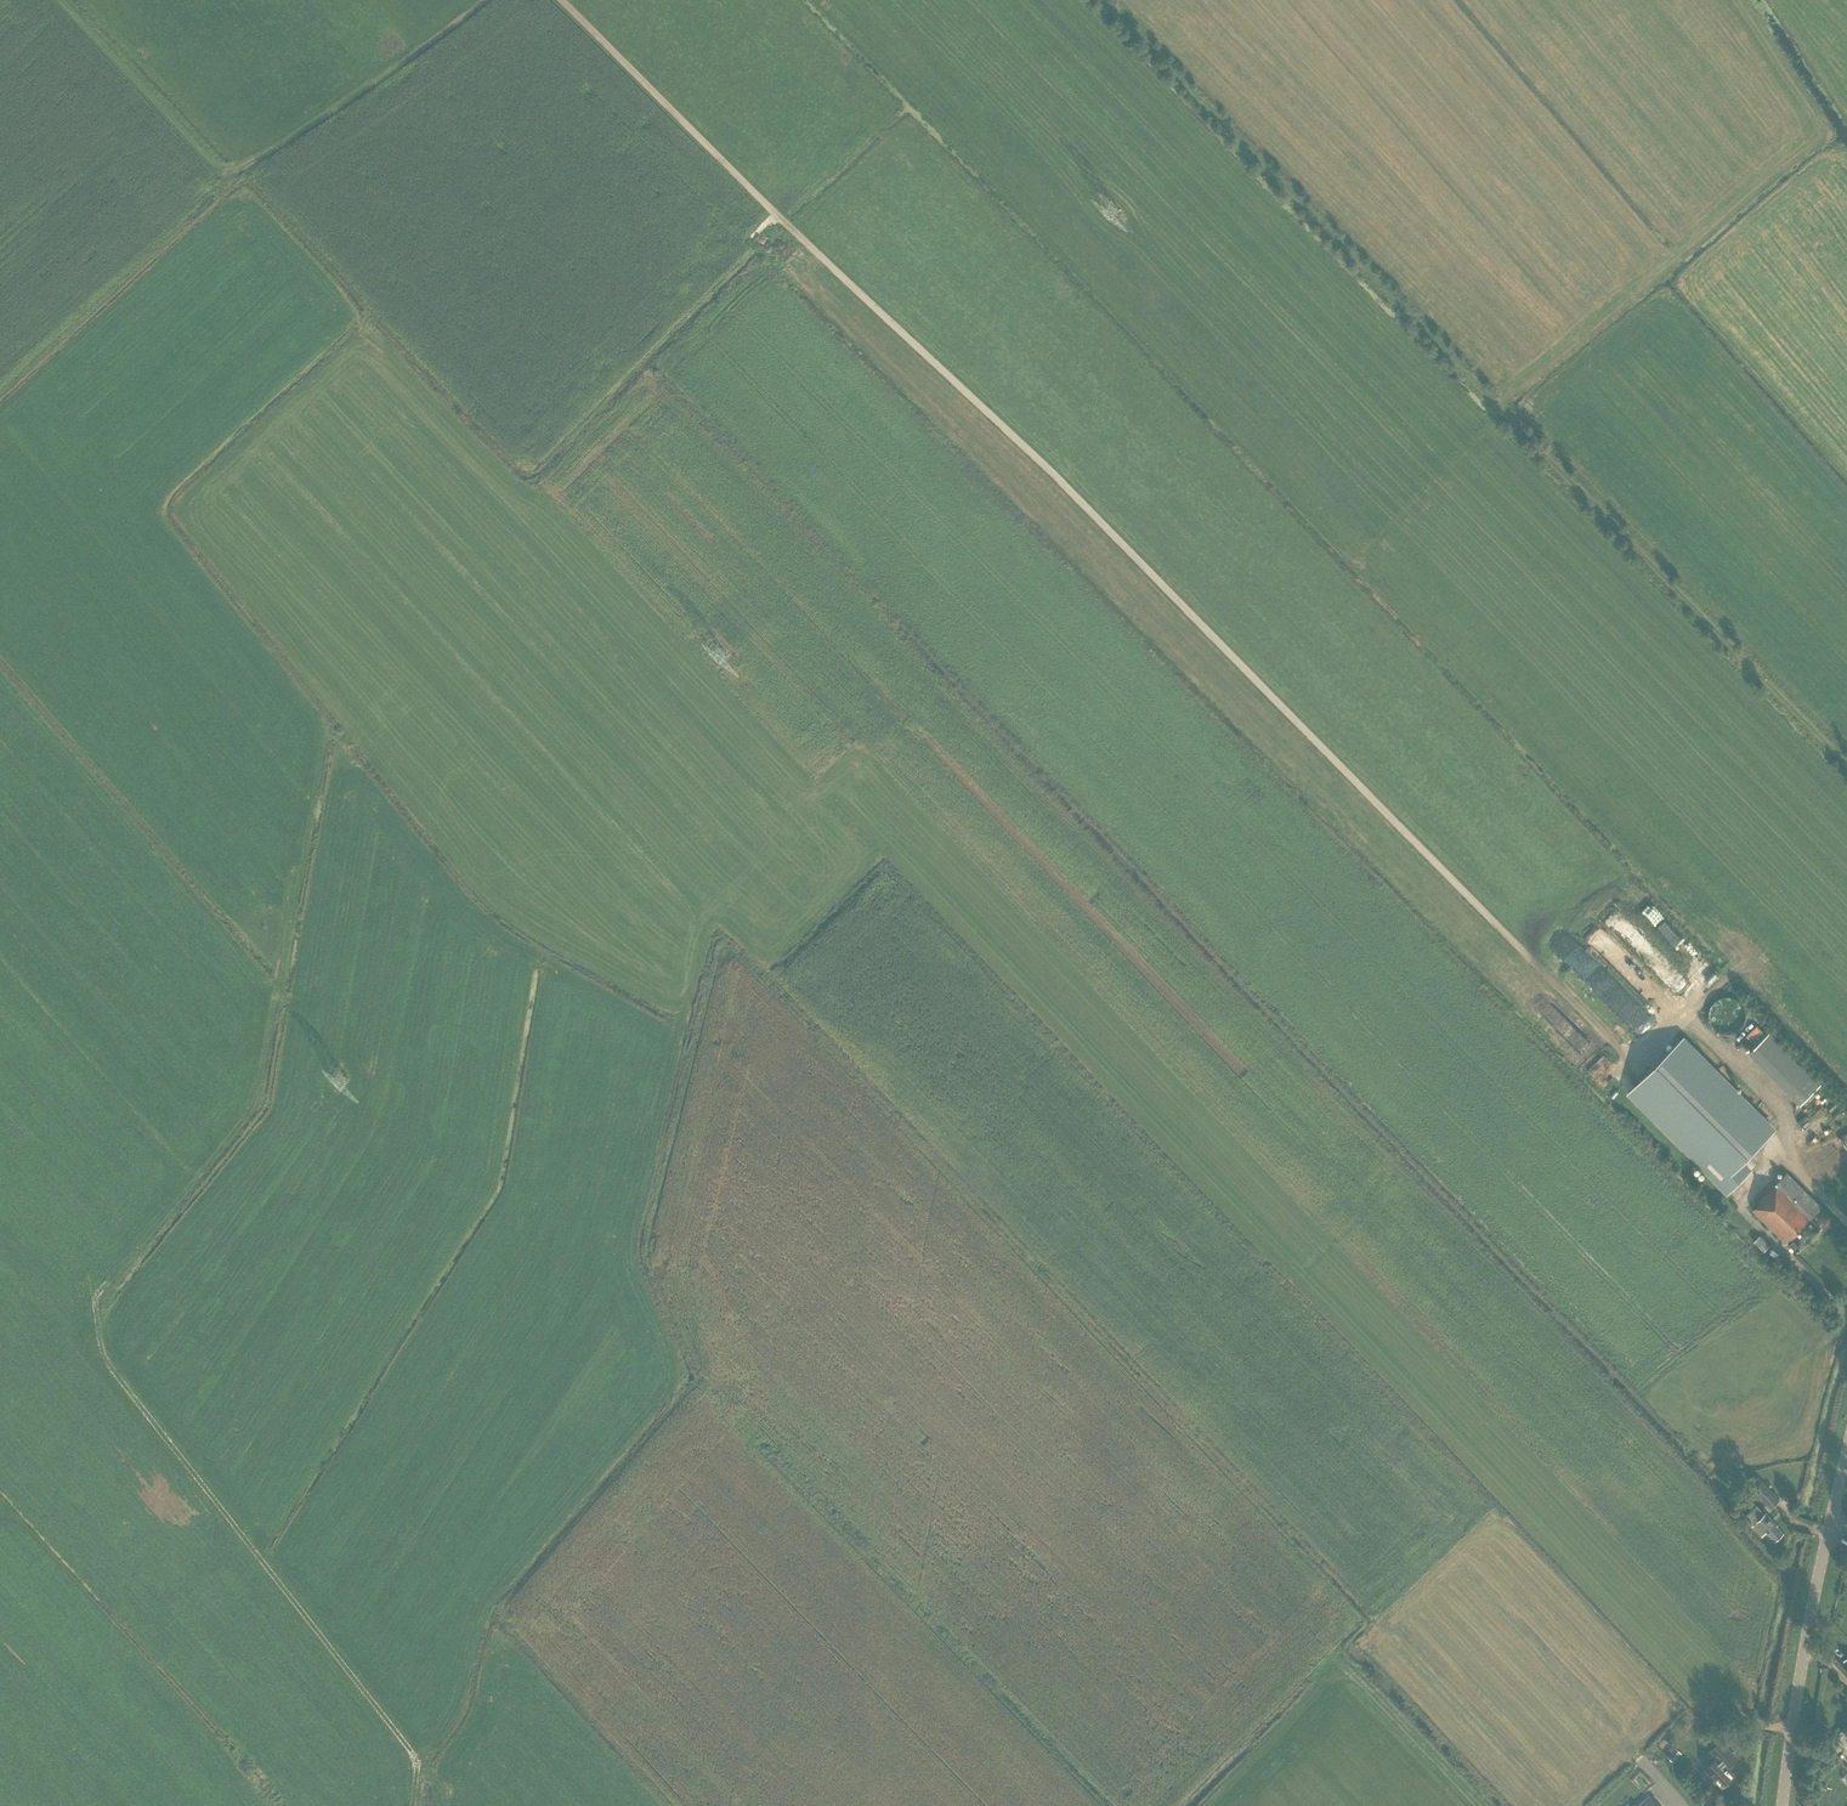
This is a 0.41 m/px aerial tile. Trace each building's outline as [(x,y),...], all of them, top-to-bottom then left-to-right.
[(783,255),(787,266),(796,263),(792,251),(783,255)] [(1609,941),(1598,951),(1602,956),(1614,945),(1609,941)] [(1693,988),(1654,947),(1640,960),(1679,1001),(1693,988)] [(1653,1021),(1583,949),(1569,963),(1640,1035),(1653,1021)] [(1718,996),(1710,1011),(1725,1019),(1733,1004),(1718,996)] [(1735,1023),(1730,1031),(1735,1035),(1740,1027),(1735,1023)] [(1752,1041),(1763,1033),(1758,1026),(1747,1034),(1752,1041)] [(1769,1032),(1748,1053),(1800,1105),(1821,1084),(1769,1032)] [(1742,1162),(1774,1130),(1683,1038),(1629,1093),(1728,1193),(1750,1171),(1742,1162)] [(1810,1107),(1804,1113),(1812,1122),(1819,1116),(1810,1107)] [(1833,1108),(1795,1148),(1806,1158),(1843,1118),(1833,1108)] [(1797,1252),(1821,1228),(1811,1218),(1822,1207),(1787,1172),(1758,1201),(1760,1202),(1753,1209),(1786,1243),(1787,1241),(1797,1252)] [(1754,1241),(1765,1251),(1770,1245),(1759,1236),(1754,1241)] [(1753,1489),(1755,1491),(1770,1507),(1779,1498),(1762,1481),(1758,1476),(1746,1487),(1750,1491),(1753,1489)] [(1747,1503),(1740,1496),(1733,1502),(1739,1510),(1747,1503)] [(1771,1518),(1765,1512),(1765,1513),(1756,1504),(1745,1515),(1754,1523),(1752,1525),(1762,1535),(1766,1531),(1775,1540),(1783,1533),(1770,1518),(1771,1518)] [(1697,1739),(1689,1743),(1693,1750),(1700,1746),(1697,1739)] [(1710,1765),(1699,1775),(1709,1786),(1716,1779),(1723,1786),(1734,1775),(1728,1768),(1739,1758),(1721,1739),(1709,1751),(1703,1758),(1710,1765)] [(1649,1794),(1636,1805),(1660,1805),(1649,1794)]
